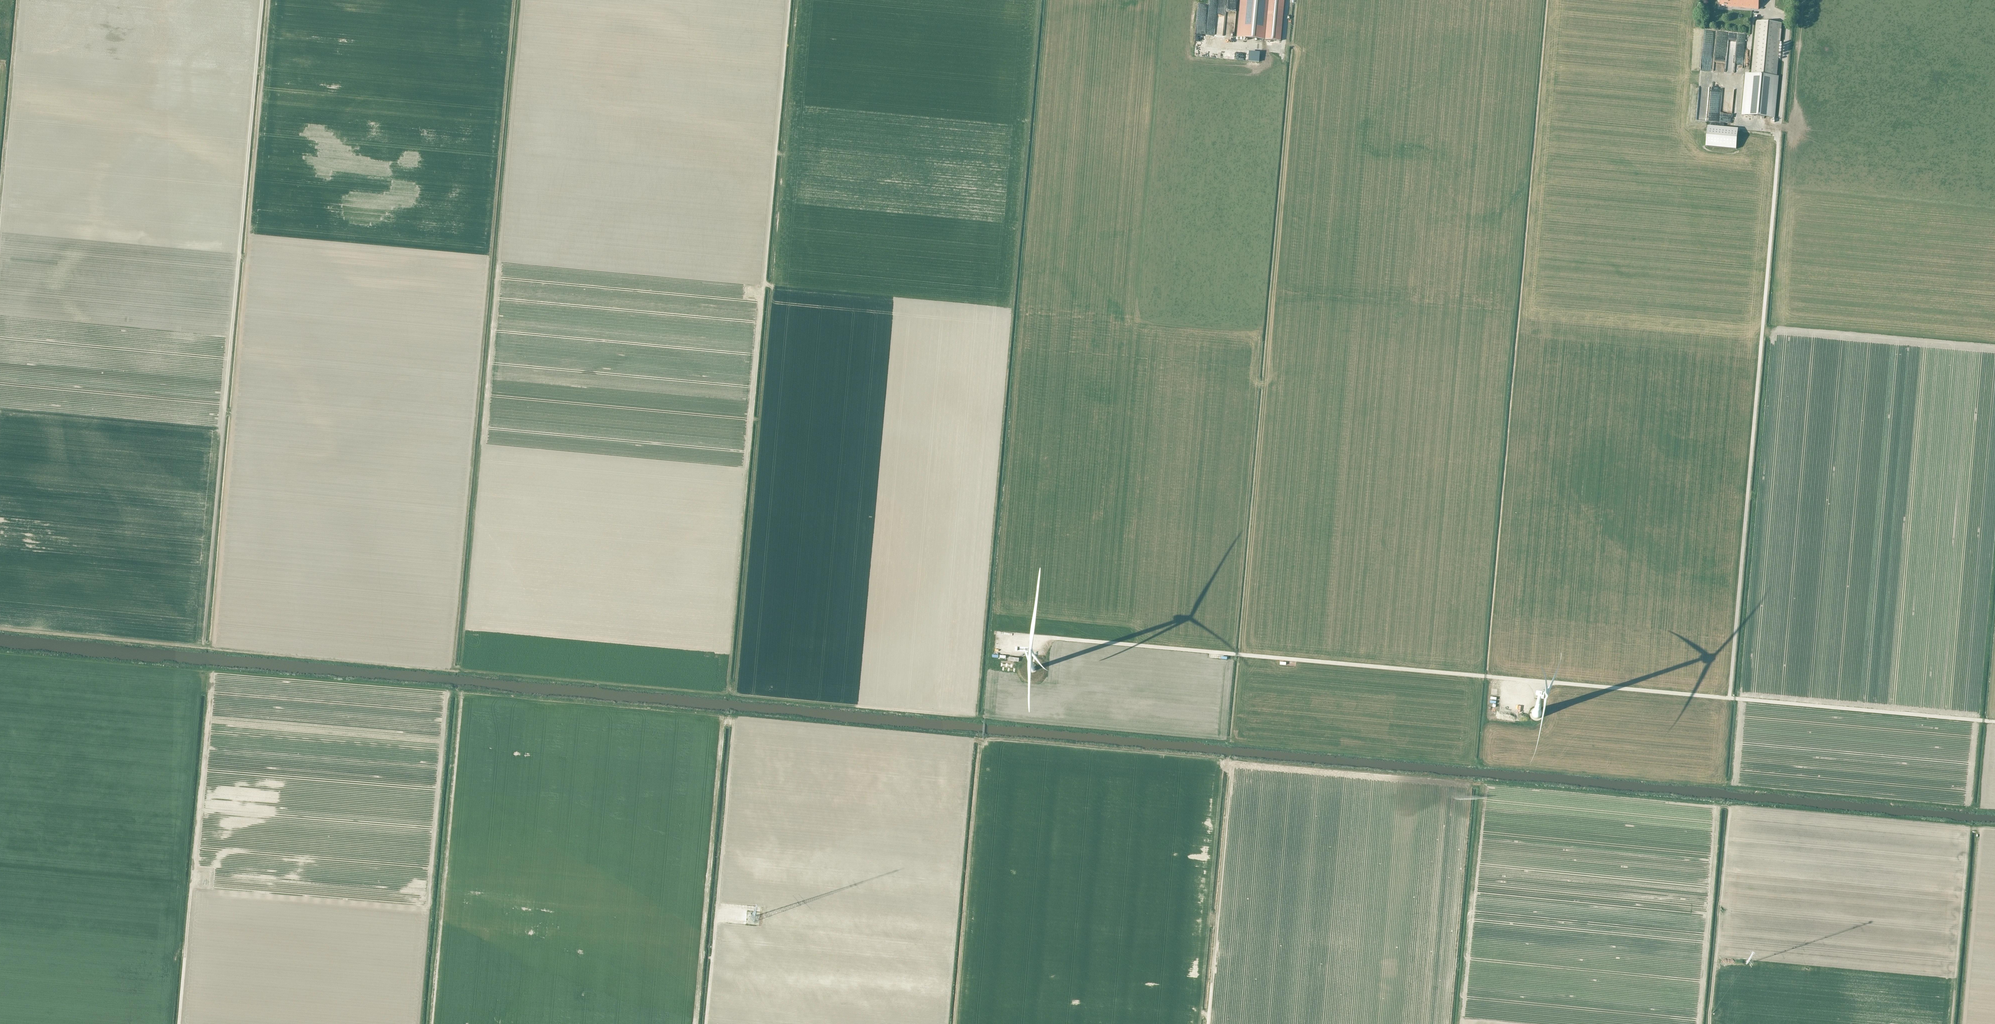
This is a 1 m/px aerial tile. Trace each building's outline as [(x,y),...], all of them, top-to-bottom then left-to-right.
[(1223,7),(1221,38),(1230,39),(1233,0),(1224,0),(1224,4),(1220,4),(1220,7),(1223,7)] [(1238,37),(1280,41),(1284,0),(1241,0),(1238,37)] [(1728,5),(1728,6),(1758,9),(1759,0),(1720,0),(1720,5),(1728,5)] [(1752,74),(1776,77),(1781,24),(1757,21),(1752,74)] [(1738,72),(1742,35),(1736,35),(1732,71),(1738,72)] [(1776,77),(1752,74),(1746,74),(1742,114),(1774,117),(1779,77),(1776,77)] [(1728,122),(1730,92),(1718,91),(1717,121),(1728,122)] [(1706,146),(1736,149),(1738,129),(1708,126),(1706,146)] [(1532,714),(1532,715),(1532,716),(1532,717),(1533,717),(1533,718),(1534,718),(1534,719),(1535,719),(1536,719),(1537,719),(1538,719),(1539,719),(1539,718),(1540,718),(1541,717),(1541,716),(1542,715),(1542,714),(1542,713),(1541,712),(1541,711),(1540,710),(1539,710),(1539,709),(1538,709),(1537,709),(1536,709),(1535,709),(1534,709),(1534,710),(1533,710),(1533,711),(1532,711),(1532,712),(1532,713),(1532,714)] [(757,915),(749,917),(754,923),(757,915)]
